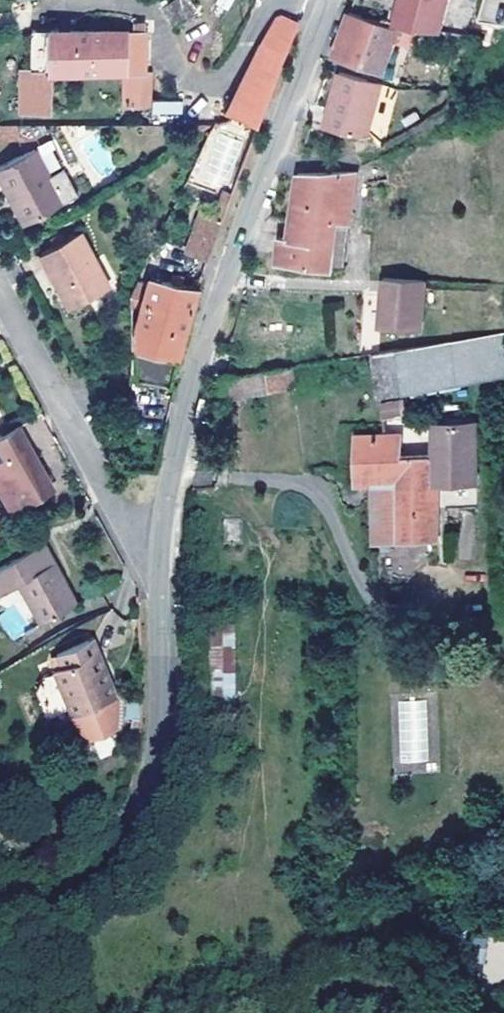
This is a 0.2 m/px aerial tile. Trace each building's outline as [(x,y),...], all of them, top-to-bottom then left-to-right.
[(193,17),(188,0),(178,0),(170,2),(176,22),(193,17)] [(401,0),(397,0),(392,22),(400,24),(406,1),(401,0)] [(400,24),(402,25),(419,29),(444,35),(453,0),(401,0),(406,1),(400,24)] [(273,93),(301,21),(281,12),(266,45),(264,44),(227,116),(241,121),(259,129),(273,93)] [(412,47),(419,29),(402,25),(400,30),(354,12),(353,12),(346,30),(337,57),(394,77),(406,45),(412,47)] [(25,69),(25,108),(55,108),(56,69),(126,69),(127,103),(151,103),(151,70),(148,70),(148,30),(35,30),(34,69),(25,69)] [(385,84),(343,72),(337,93),(343,95),(334,128),(365,136),(371,132),(385,84)] [(327,125),(334,128),(343,95),(337,93),(327,125)] [(183,117),(182,101),(152,102),(153,118),(183,117)] [(13,122),(0,122),(0,138),(12,139),(13,122)] [(221,197),(247,138),(212,124),(187,183),(221,197)] [(0,166),(0,174),(26,223),(81,194),(65,164),(50,173),(35,147),(0,166)] [(279,266),(334,272),(338,224),(353,225),(358,173),(298,175),(290,238),(280,238),(279,266)] [(210,257),(224,220),(205,211),(190,250),(210,257)] [(83,229),(43,252),(74,305),(114,281),(83,229)] [(191,313),(198,286),(151,275),(136,327),(135,343),(139,345),(138,376),(171,384),(178,356),(191,313)] [(427,281),(385,278),(382,326),(424,328),(427,281)] [(378,352),(385,395),(503,376),(503,334),(378,352)] [(401,400),(378,402),(380,423),(402,421),(401,400)] [(18,425),(11,428),(21,448),(32,451),(18,425)] [(21,448),(11,428),(0,435),(0,458),(21,448)] [(376,483),(377,540),(439,540),(440,526),(445,525),(445,508),(437,507),(435,459),(403,458),(402,435),(360,435),(361,483),(376,483)] [(0,458),(0,490),(1,491),(9,494),(18,511),(49,492),(46,487),(50,484),(32,451),(21,448),(0,458)] [(0,567),(0,595),(20,584),(42,625),(77,606),(43,544),(0,567)] [(0,616),(0,624),(13,639),(28,626),(11,607),(0,616)] [(202,628),(203,718),(235,718),(234,628),(202,628)] [(95,638),(90,641),(106,680),(111,678),(95,638)] [(62,667),(55,669),(74,716),(119,697),(111,678),(106,680),(90,641),(57,655),(62,667)] [(119,697),(74,716),(84,739),(110,728),(119,697)]
